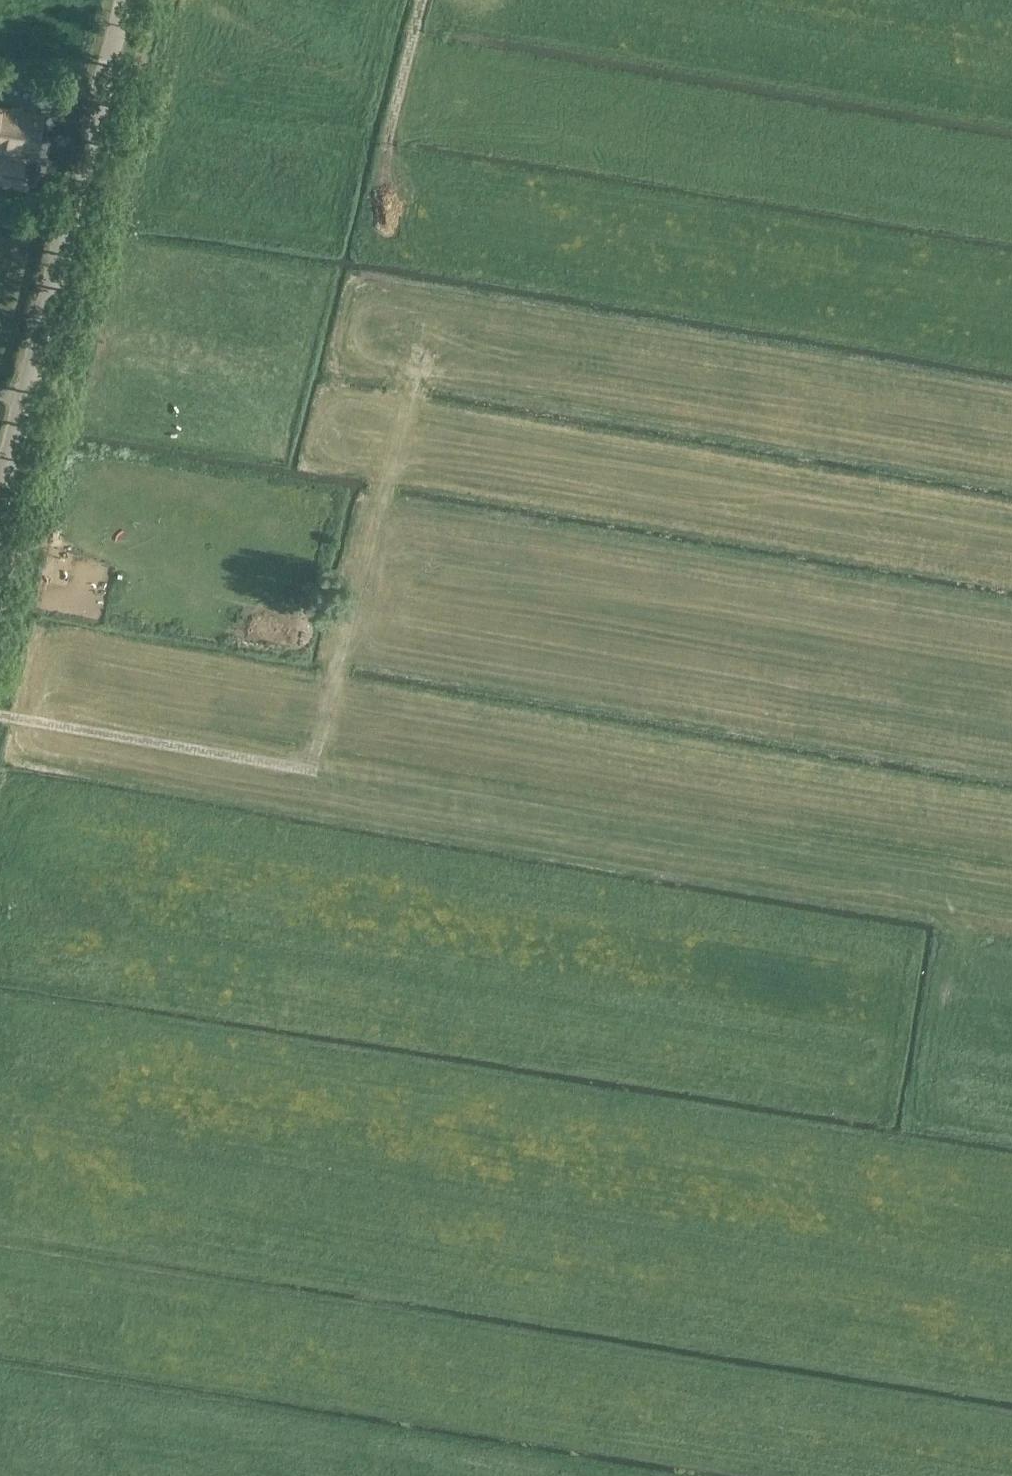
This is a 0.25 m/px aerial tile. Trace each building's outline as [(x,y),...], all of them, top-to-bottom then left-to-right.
[(39,150),(45,110),(23,107),(23,105),(11,103),(11,106),(0,104),(0,182),(22,185),(26,154),(22,154),(23,148),(39,150)]
